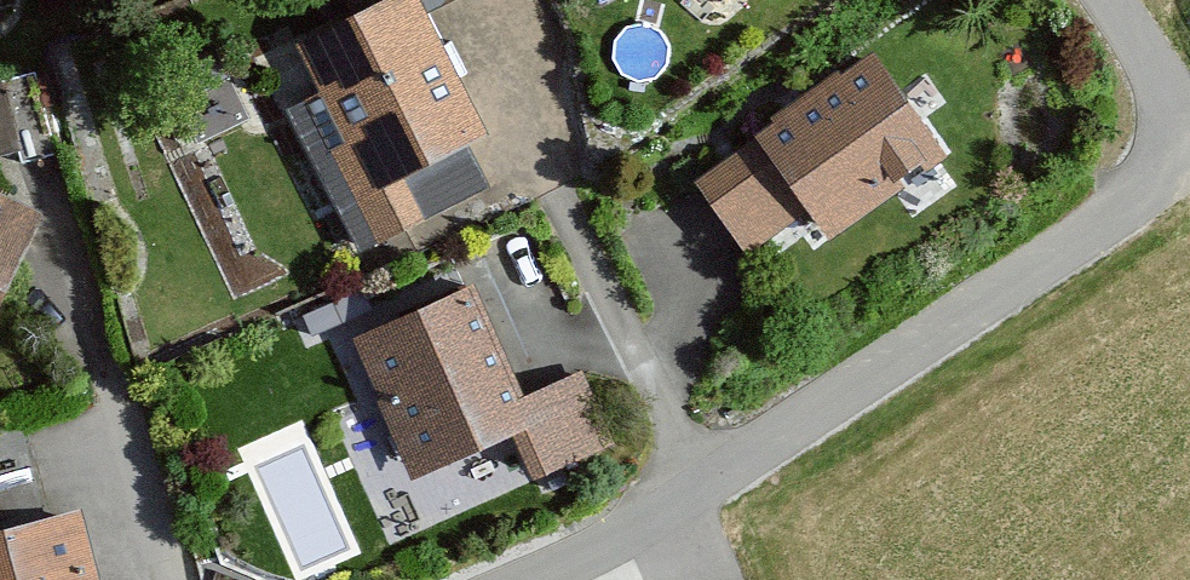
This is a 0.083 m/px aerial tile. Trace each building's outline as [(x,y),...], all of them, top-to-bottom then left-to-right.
[(297,50),(320,96),(304,104),(377,248),(424,224),(406,187),(490,145),(417,0),(396,0),(297,50)] [(872,60),(695,191),(746,260),(805,217),(829,248),(947,160),(872,60)] [(0,71),(0,138),(24,132),(8,69),(0,71)] [(0,198),(0,310),(43,219),(0,198)] [(471,289),(349,344),(414,486),(512,442),(532,486),(615,448),(581,374),(523,401),(471,289)] [(0,526),(0,579),(98,579),(78,505),(0,526)]
